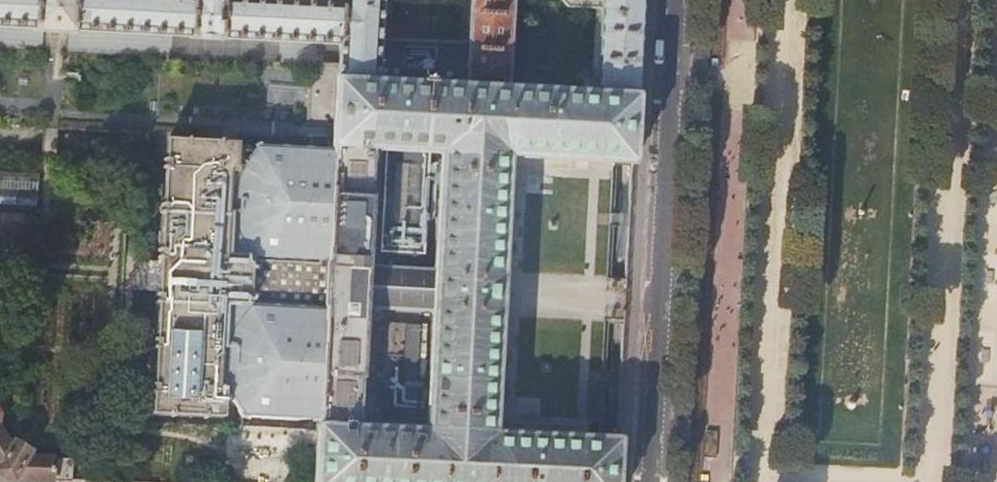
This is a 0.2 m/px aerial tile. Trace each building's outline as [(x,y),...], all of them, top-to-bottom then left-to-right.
[(35,29),(36,31),(76,33),(76,31),(190,36),(190,39),(224,40),(224,38),(339,44),(338,64),(315,63),(314,78),(308,79),(309,64),(0,49),(0,122),(173,132),(172,149),(167,149),(167,160),(171,160),(170,194),(165,194),(165,203),(169,204),(167,239),(163,239),(162,248),(167,248),(165,277),(165,284),(160,284),(160,294),(165,294),(163,328),(158,328),(158,339),(162,339),(161,374),(155,374),(155,384),(160,384),(159,411),(173,412),(173,416),(177,417),(177,412),(207,414),(207,419),(210,419),(210,416),(226,416),(226,396),(228,395),(229,396),(231,396),(243,413),(242,414),(244,417),(246,415),(268,416),(268,418),(273,418),(273,416),(294,417),(294,419),(298,419),(298,417),(320,418),(320,425),(318,425),(317,481),(619,481),(621,451),(622,438),(620,438),(497,432),(503,293),(510,155),(634,162),(636,162),(637,148),(639,94),(638,94),(638,87),(642,0),(561,0),(567,6),(596,8),(593,68),(598,68),(597,91),(508,86),(512,0),(471,0),(468,43),(380,40),(382,0),(0,0),(0,27),(35,29)] [(39,174),(0,172),(0,204),(38,206),(39,174)] [(38,211),(0,209),(0,233),(36,235),(38,211)] [(407,323),(386,323),(381,415),(402,416),(407,323)] [(72,481),(75,459),(33,457),(29,455),(28,448),(19,442),(14,444),(8,441),(0,429),(0,472),(2,475),(8,479),(72,481)]
